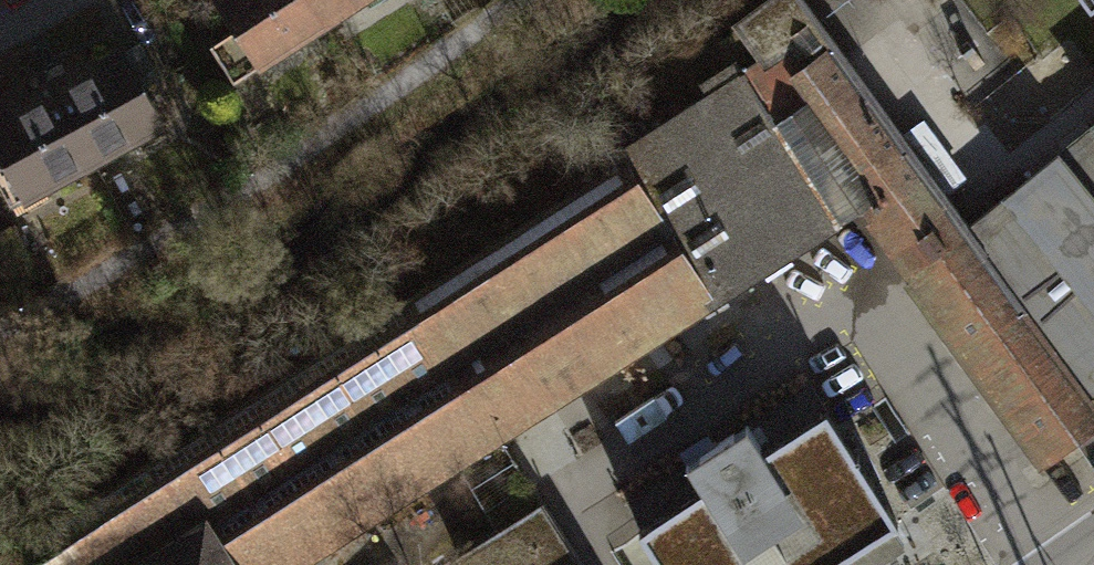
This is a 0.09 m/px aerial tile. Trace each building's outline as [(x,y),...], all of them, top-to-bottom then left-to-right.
[(305,0),(213,0),(226,20),(210,31),(240,76),(320,24),(305,0)] [(320,24),(358,0),(305,0),(320,24)] [(493,440),(839,220),(779,124),(824,93),(895,195),(868,213),(941,313),(933,321),(1036,459),(1093,414),(1093,402),(1086,392),(970,230),(802,0),(771,0),(736,24),(762,60),(743,71),(736,61),(702,82),(709,93),(613,153),(619,163),(402,299),(493,440)] [(128,76),(112,47),(42,85),(85,163),(174,115),(147,65),(128,76)] [(42,85),(0,108),(0,200),(4,207),(85,163),(42,85)] [(779,124),(839,220),(862,205),(868,213),(895,195),(824,93),(779,124)] [(970,230),(1086,392),(1093,386),(1093,132),(970,230)] [(40,564),(299,564),(493,440),(402,299),(25,541),(40,564)] [(662,564),(830,564),(898,521),(826,410),(764,450),(747,424),(686,463),(702,488),(639,529),(662,564)] [(465,564),(579,564),(540,505),(460,557),(465,564)]
